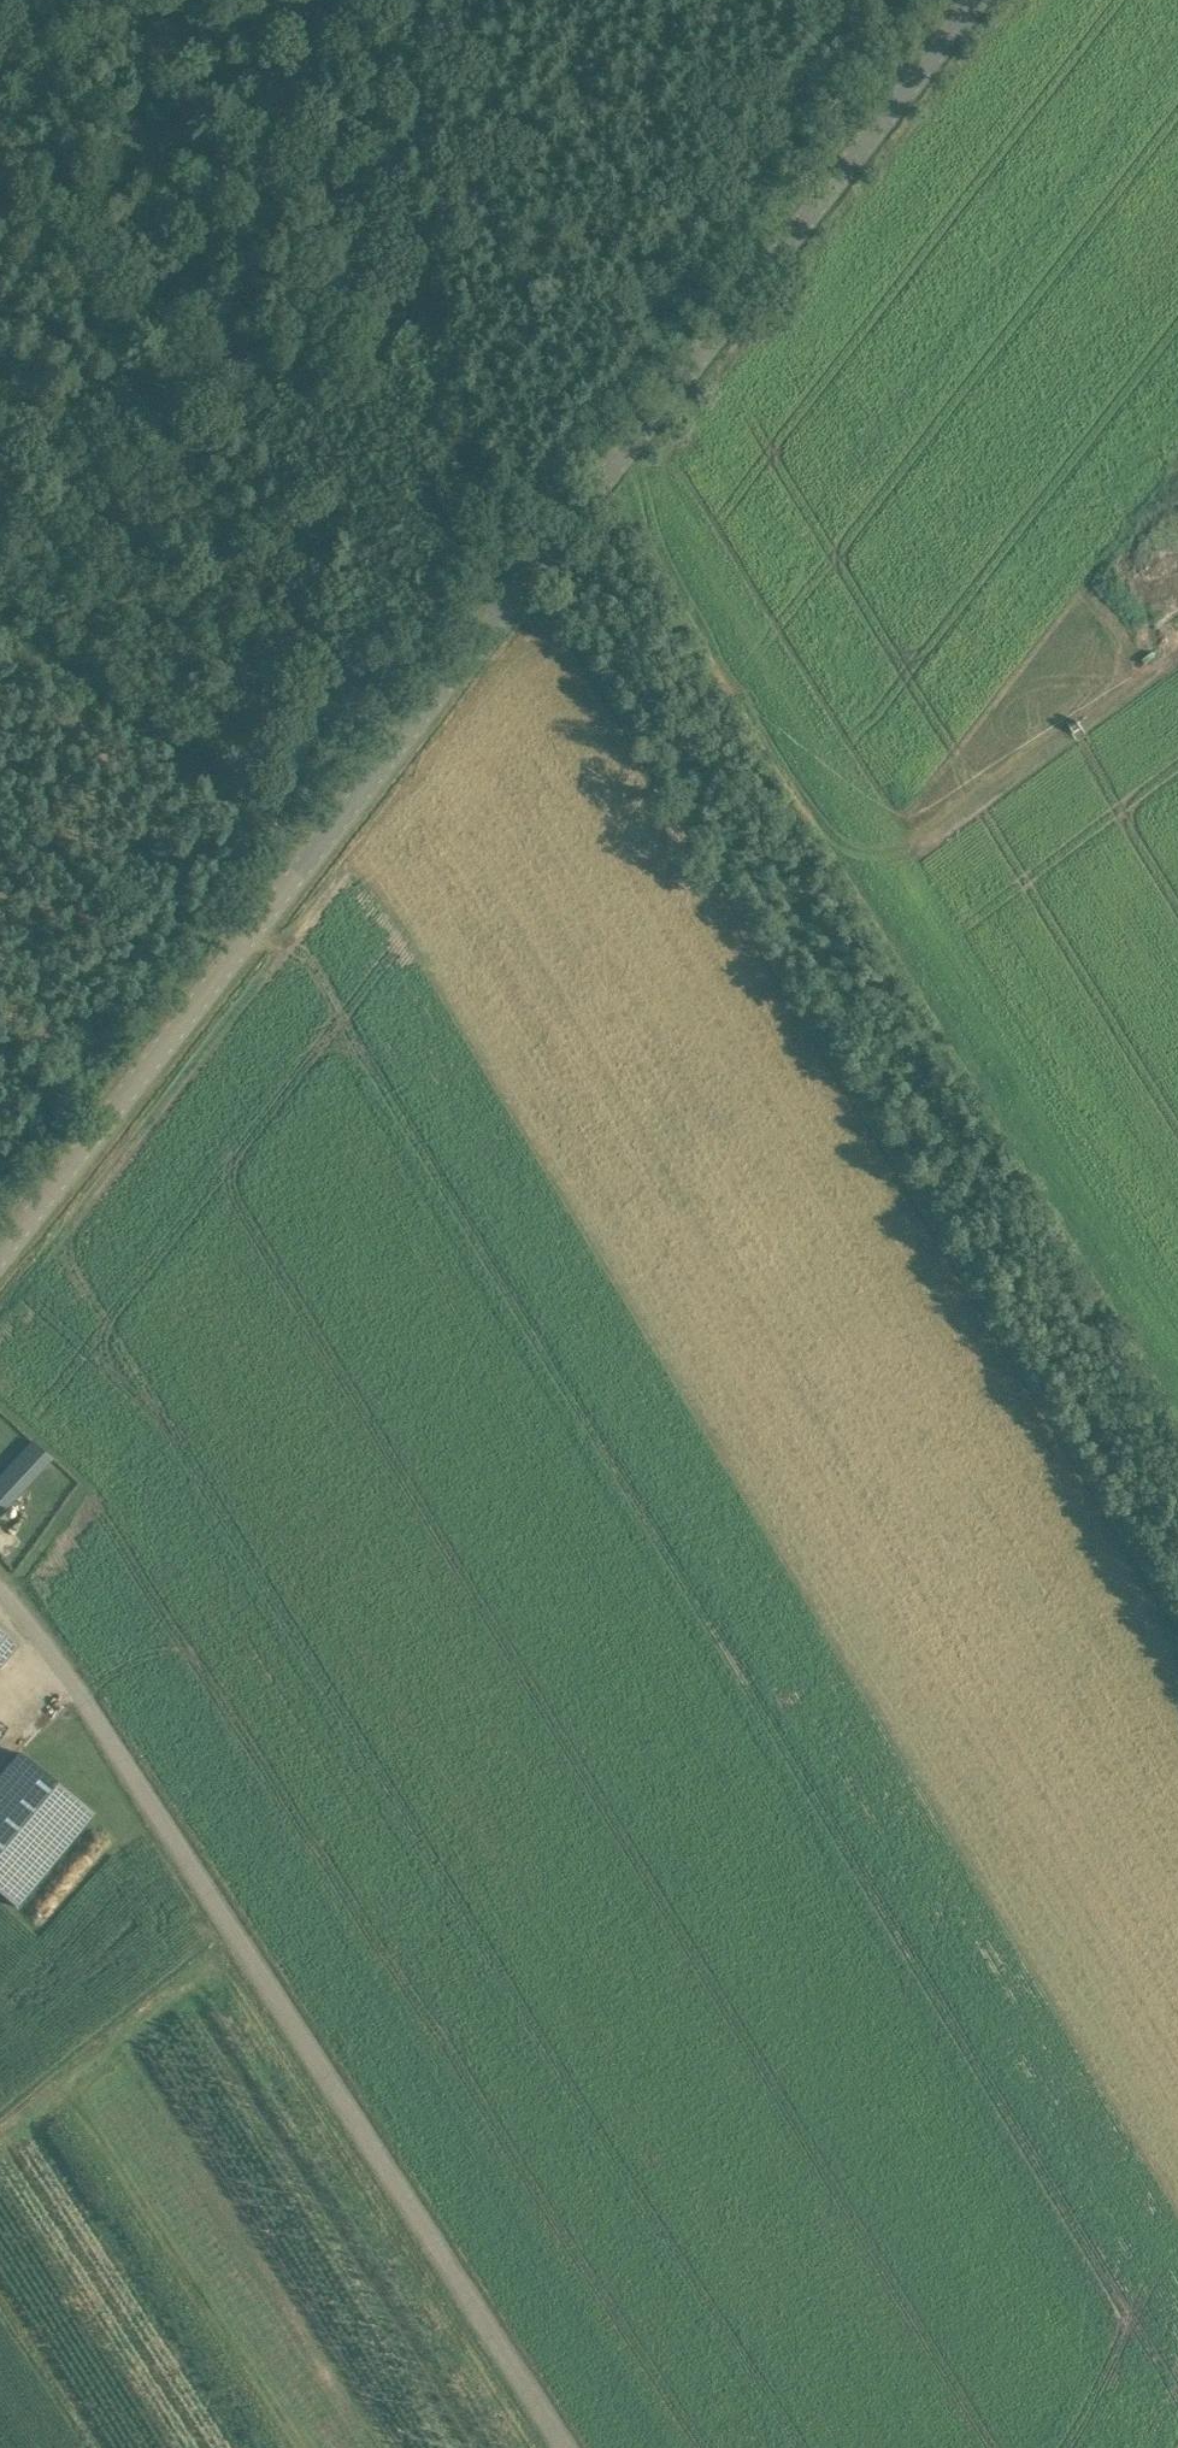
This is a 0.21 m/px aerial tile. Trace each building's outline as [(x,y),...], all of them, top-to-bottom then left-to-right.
[(56,1453),(32,1434),(0,1474),(0,1523),(56,1453)] [(17,1645),(7,1637),(10,1634),(0,1626),(0,1666),(17,1645)] [(0,1778),(0,1894),(18,1909),(94,1815),(19,1755),(0,1778)]
